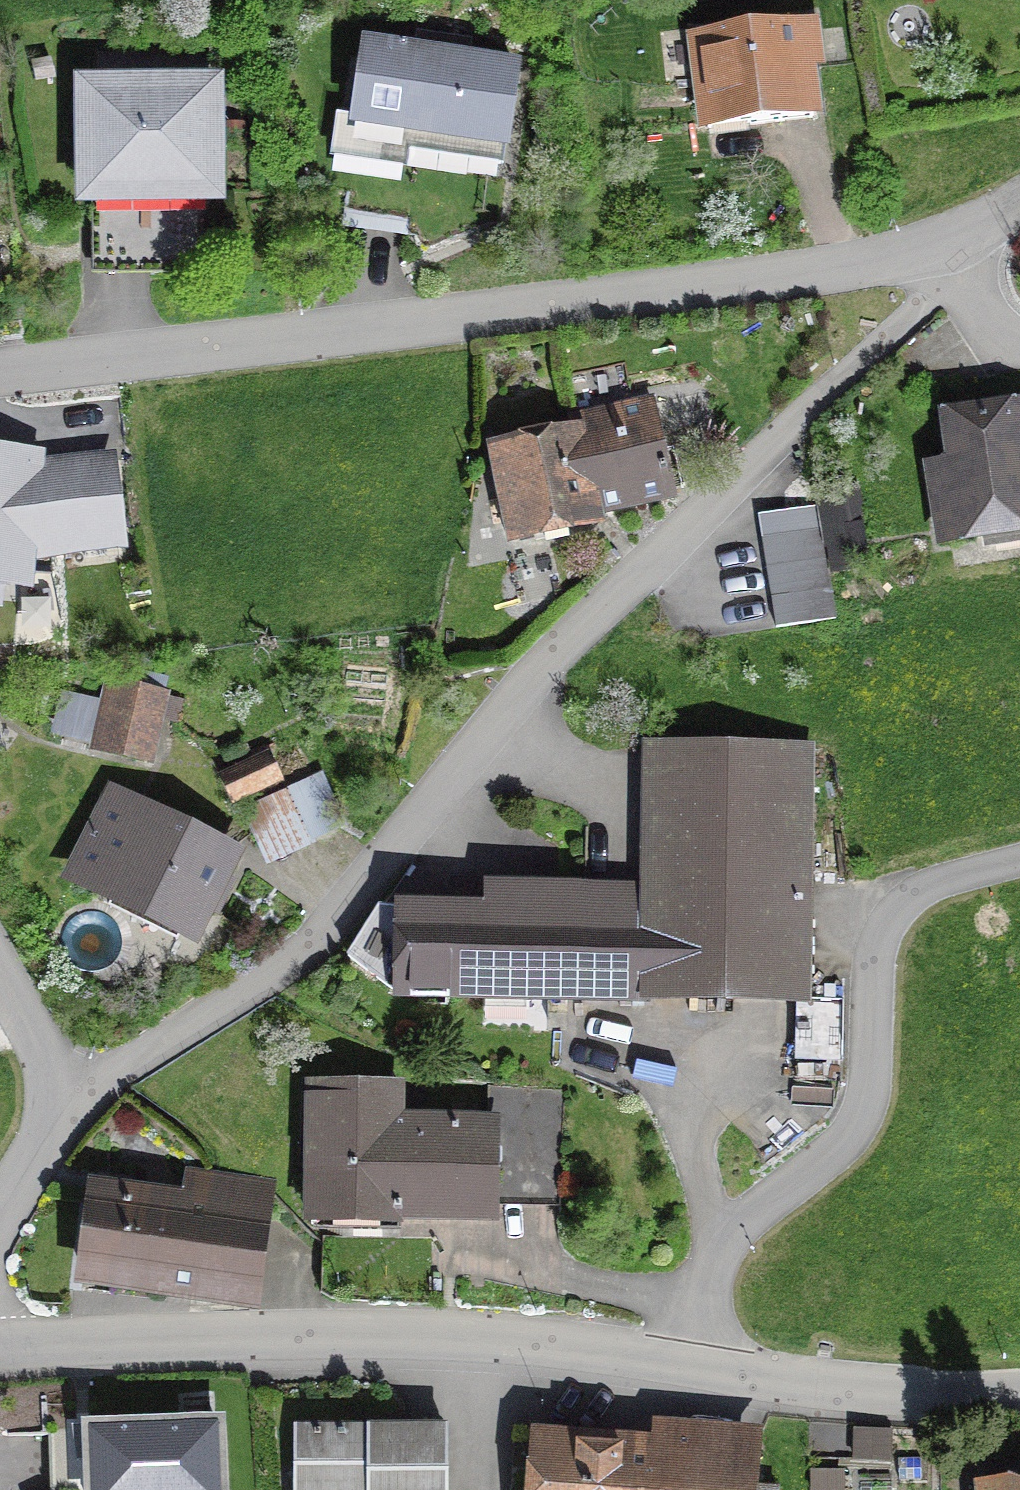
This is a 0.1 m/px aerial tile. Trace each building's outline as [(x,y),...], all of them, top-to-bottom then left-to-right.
[(704,134),(810,121),(801,57),(812,55),(808,22),(693,36),(704,134)] [(498,166),(512,71),(363,50),(352,125),(406,132),(403,152),(498,166)] [(85,95),(87,196),(208,194),(206,93),(85,95)] [(649,406),(566,425),(570,441),(588,516),(670,499),(649,406)] [(1019,542),(1019,412),(945,423),(953,472),(931,475),(941,540),(981,534),(983,547),(1019,542)] [(589,520),(588,516),(570,441),(569,442),(496,456),(500,477),(490,479),(501,535),(512,533),(512,536),(589,520)] [(18,575),(28,465),(0,463),(0,573),(18,575)] [(49,554),(115,545),(104,467),(43,474),(41,494),(49,554)] [(759,541),(763,571),(823,562),(818,532),(759,541)] [(832,621),(823,562),(763,571),(773,631),(832,621)] [(113,687),(99,749),(146,760),(160,698),(113,687)] [(798,895),(800,754),(650,752),(648,890),(451,887),(450,911),(375,910),(344,960),(391,996),(796,1003),(798,895)] [(258,761),(223,778),(234,802),(270,785),(258,761)] [(246,812),(270,867),(349,832),(324,777),(246,812)] [(70,876),(187,933),(224,859),(107,801),(70,876)] [(314,1215),(488,1217),(489,1127),(385,1126),(385,1095),(310,1095),(308,1227),(313,1227),(314,1215)] [(248,1300),(262,1185),(213,1179),(209,1209),(92,1194),(81,1280),(248,1300)] [(82,1423),(84,1489),(232,1489),(229,1417),(82,1423)] [(442,1431),(293,1430),(293,1489),(442,1489),(442,1431)] [(748,1460),(531,1445),(528,1489),(746,1489),(748,1460)]
